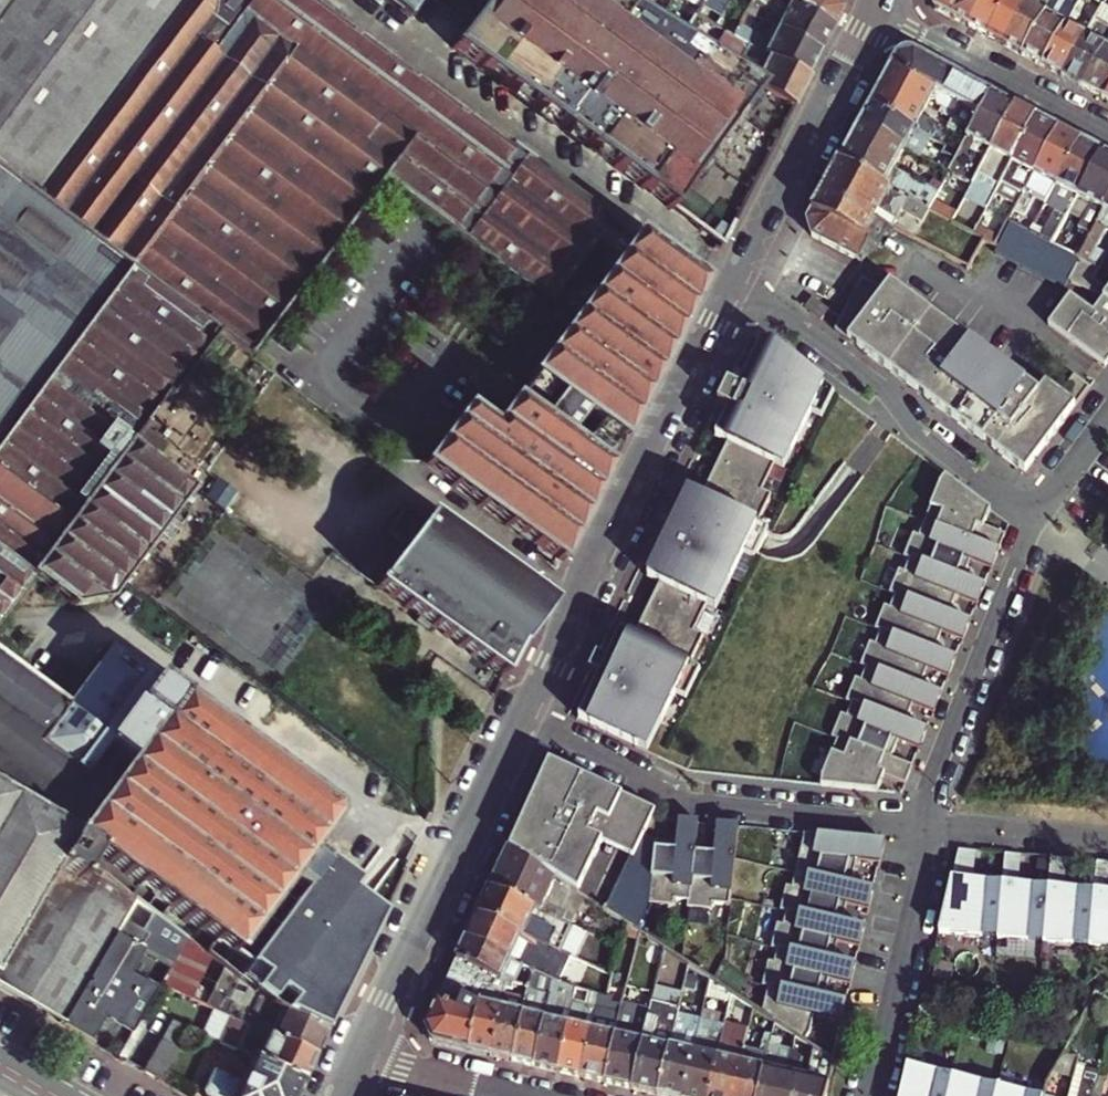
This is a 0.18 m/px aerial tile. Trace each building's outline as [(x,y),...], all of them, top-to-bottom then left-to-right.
[(528,157),(315,0),(0,0),(0,174),(218,330),(250,352),(384,178),(466,239),(528,157)] [(409,19),(423,0),(383,0),(409,19)] [(449,48),(484,0),(423,0),(409,19),(449,48)] [(790,107),(707,57),(643,18),(631,11),(614,0),(484,0),(449,48),(720,247),(790,107)] [(643,18),(649,7),(639,0),(638,0),(631,11),(643,18)] [(727,0),(705,0),(721,10),(727,0)] [(819,51),(833,24),(782,0),(749,0),(749,1),(781,17),(775,27),(819,51)] [(840,9),(838,0),(782,0),(833,24),(840,9)] [(937,10),(969,27),(983,0),(933,0),(937,10)] [(987,37),(1006,0),(983,0),(969,27),(987,37)] [(1004,46),(1028,2),(1030,0),(1006,0),(987,37),(1004,46)] [(1042,66),(1081,0),(1066,0),(1055,0),(1053,4),(1048,13),(1023,56),(1042,66)] [(1048,13),(1053,4),(1046,0),(1030,0),(1028,2),(1048,13)] [(1062,77),(1104,5),(1107,0),(1081,0),(1042,66),(1062,77)] [(1004,46),(1023,56),(1048,13),(1028,2),(1004,46)] [(744,11),(750,14),(752,9),(747,5),(744,11)] [(1082,88),(1107,45),(1107,8),(1104,5),(1062,77),(1082,88)] [(740,18),(746,21),(750,14),(744,11),(740,18)] [(733,35),(806,77),(819,51),(775,27),(769,40),(738,23),(733,35)] [(790,107),(806,77),(733,35),(724,30),(707,57),(790,107)] [(1103,99),(1107,89),(1107,45),(1082,88),(1103,99)] [(959,125),(971,131),(992,93),(951,71),(915,53),(913,52),(908,52),(904,52),(897,56),(891,66),(936,90),(932,97),(936,99),(939,105),(944,107),(941,112),(945,114),(947,109),(952,112),(949,117),(954,119),(949,129),(955,132),(959,125)] [(932,97),(936,90),(891,66),(880,86),(926,109),(938,123),(949,129),(954,119),(949,117),(952,112),(947,109),(945,114),(941,112),(944,107),(939,105),(936,99),(932,97)] [(870,105),(916,129),(926,109),(880,86),(870,105)] [(949,172),(972,184),(1014,105),(992,93),(971,131),(956,159),(954,163),(949,172)] [(906,149),(916,129),(870,105),(861,122),(906,149)] [(986,209),(998,186),(1036,117),(1014,105),(972,184),(965,198),(986,209)] [(998,186),(1021,197),(1057,128),(1036,117),(998,186)] [(938,194),(894,171),(906,149),(861,122),(839,162),(919,205),(928,211),(934,200),(938,194)] [(1045,205),(1080,140),(1057,128),(1021,197),(1030,203),(1033,198),(1045,205)] [(1070,210),(1077,197),(1102,152),(1080,140),(1045,205),(1056,210),(1041,239),(1052,244),(1057,234),(1070,210)] [(1104,211),(1107,204),(1107,155),(1102,152),(1077,197),(1104,211)] [(554,305),(606,237),(602,212),(528,157),(466,239),(554,305)] [(928,211),(919,205),(839,162),(824,191),(875,218),(887,225),(893,228),(902,213),(922,224),(929,211),(928,211)] [(166,441),(147,427),(171,393),(172,394),(218,330),(0,174),(0,598),(13,606),(36,575),(76,604),(113,599),(125,583),(193,493),(197,488),(154,457),(166,441)] [(887,225),(875,218),(824,191),(813,211),(808,220),(813,236),(859,261),(870,240),(875,242),(882,238),(886,230),(884,229),(887,225)] [(1097,224),(1104,211),(1077,197),(1070,210),(1085,217),(1097,224)] [(1098,268),(1106,253),(1097,248),(1107,231),(1107,229),(1107,204),(1104,211),(1097,224),(1082,252),(1078,250),(1074,256),(1098,269),(1098,268)] [(1078,250),(1082,252),(1097,224),(1085,217),(1072,242),(1057,234),(1052,244),(1055,246),(1074,256),(1078,250)] [(1093,279),(1098,269),(1074,256),(1055,246),(1052,244),(1041,239),(1038,237),(1034,235),(1030,233),(1024,230),(1022,229),(1010,223),(995,252),(1063,288),(1068,280),(1102,298),(1092,312),(1069,295),(1047,324),(1105,367),(1107,363),(1107,289),(1093,279)] [(1024,230),(1030,233),(1033,227),(1026,223),(1022,229),(1024,230)] [(886,230),(890,233),(893,228),(887,225),(884,229),(886,230)] [(1034,235),(1038,237),(1041,231),(1033,227),(1030,233),(1034,235)] [(535,381),(619,446),(691,304),(701,285),(642,241),(535,381)] [(1026,474),(1090,388),(1074,376),(1060,395),(1044,385),(1040,393),(891,284),(884,291),(861,280),(835,330),(1026,474)] [(828,311),(812,300),(805,308),(821,321),(828,311)] [(760,340),(577,720),(648,751),(825,384),(771,344),(760,340)] [(605,474),(619,446),(535,381),(517,406),(605,474)] [(558,567),(594,495),(605,474),(517,406),(497,431),(454,488),(558,567)] [(430,470),(454,488),(497,431),(473,413),(430,470)] [(824,774),(823,785),(879,792),(990,508),(946,475),(939,480),(824,774)] [(381,587),(502,678),(542,600),(433,518),(381,587)] [(13,606),(0,598),(0,623),(13,606)] [(77,838),(109,795),(41,745),(77,696),(39,667),(36,671),(26,664),(29,660),(0,639),(0,988),(62,1024),(135,899),(89,864),(96,853),(77,838)] [(385,911),(309,852),(339,812),(188,698),(193,692),(164,670),(159,676),(115,642),(78,691),(80,692),(77,696),(41,745),(109,795),(77,838),(96,853),(89,864),(135,899),(188,939),(211,957),(225,967),(275,1005),(325,1030),(385,911)] [(656,811),(549,760),(528,806),(603,843),(632,855),(608,912),(646,938),(649,905),(651,897),(733,906),(739,826),(718,824),(716,847),(696,845),(699,822),(680,820),(677,843),(656,841),(644,836),(656,811)] [(508,849),(580,895),(603,843),(528,806),(508,849)] [(795,1036),(804,1042),(810,1035),(814,1016),(843,1023),(847,1004),(824,999),(829,979),(852,985),(856,966),(833,961),(838,941),(861,947),(865,928),(843,922),(847,904),(869,909),(874,890),(851,885),(857,860),(881,862),(886,841),(806,833),(763,1014),(775,1022),(795,1036)] [(975,847),(957,845),(950,876),(972,878),(975,847)] [(588,900),(580,895),(508,849),(490,889),(575,928),(588,900)] [(1018,850),(1002,849),(999,880),(1015,881),(1018,850)] [(1065,854),(1049,853),(1046,884),(1062,885),(1065,854)] [(1094,857),(1092,887),(1107,889),(1107,887),(1107,858),(1094,857)] [(972,878),(950,876),(938,930),(995,935),(999,880),(972,878)] [(1015,881),(999,880),(995,935),(1041,939),(1046,884),(1015,881)] [(1062,885),(1046,884),(1041,939),(1088,943),(1092,887),(1062,885)] [(1092,887),(1088,943),(1107,944),(1107,889),(1092,887)] [(478,915),(564,952),(575,928),(490,889),(478,915)] [(171,968),(188,939),(135,899),(62,1024),(89,1041),(103,1017),(117,1025),(142,983),(128,975),(141,952),(171,968)] [(574,957),(564,952),(478,915),(467,941),(533,969),(553,978),(563,982),(574,957)] [(162,984),(191,998),(211,957),(188,939),(171,968),(162,984)] [(529,985),(533,969),(467,941),(457,961),(487,974),(501,981),(508,981),(507,986),(511,987),(513,982),(529,985)] [(191,998),(204,1004),(225,967),(211,957),(191,998)] [(477,1005),(481,998),(487,974),(457,961),(438,1002),(456,1010),(462,999),(477,1005)] [(325,1030),(275,1005),(225,967),(204,1004),(213,1008),(231,1017),(313,1056),(325,1030)] [(510,1061),(532,1066),(553,978),(533,969),(529,985),(510,1061)] [(504,996),(507,986),(508,981),(501,981),(487,974),(481,998),(486,990),(504,996)] [(532,1066),(556,1071),(572,1006),(577,988),(563,982),(553,978),(532,1066)] [(732,994),(712,981),(707,999),(730,1005),(732,994)] [(489,1056),(510,1061),(529,985),(513,982),(511,987),(507,986),(504,996),(489,1056)] [(556,1071),(579,1077),(599,996),(590,993),(577,988),(572,1006),(556,1071)] [(468,1051),(489,1056),(504,996),(486,990),(481,998),(468,1051)] [(935,997),(923,994),(919,1014),(930,1017),(935,997)] [(579,1077),(603,1083),(625,1002),(607,996),(607,997),(599,996),(579,1077)] [(434,1043),(468,1051),(481,998),(477,1005),(462,999),(456,1010),(438,1002),(426,1028),(434,1043)] [(630,1089),(657,1095),(679,1014),(680,1008),(654,1001),(651,1009),(630,1089)] [(603,1083),(630,1089),(651,1009),(625,1002),(603,1083)] [(231,1017),(213,1008),(200,1034),(218,1042),(231,1017)] [(660,1095),(682,1095),(702,1020),(679,1014),(657,1095),(660,1095)] [(302,1080),(313,1056),(231,1017),(218,1042),(250,1057),(302,1080)] [(724,1026),(702,1020),(682,1095),(707,1095),(724,1026)] [(141,1071),(158,1081),(191,1029),(172,1021),(141,1071)] [(791,1051),(795,1036),(775,1022),(770,1042),(756,1095),(779,1095),(791,1051)] [(747,1036),(749,1031),(724,1026),(707,1095),(732,1095),(747,1036)] [(770,1042),(747,1036),(732,1095),(756,1095),(770,1042)] [(835,1062),(814,1048),(809,1066),(802,1095),(826,1095),(835,1062)] [(809,1066),(797,1063),(800,1053),(791,1051),(779,1095),(802,1095),(809,1066)] [(1073,1077),(1076,1067),(1078,1057),(1064,1056),(1054,1074),(1073,1077)] [(302,1080),(250,1057),(238,1081),(214,1069),(210,1072),(201,1090),(203,1095),(206,1095),(294,1095),(302,1080)] [(907,1065),(900,1095),(948,1095),(952,1075),(907,1065)] [(1083,1069),(1076,1067),(1073,1077),(1068,1095),(1076,1095),(1083,1069)] [(1099,1072),(1083,1069),(1076,1095),(1093,1095),(1099,1072)] [(952,1075),(948,1095),(994,1095),(997,1086),(952,1075)] [(997,1086),(994,1095),(1043,1095),(997,1086)]
